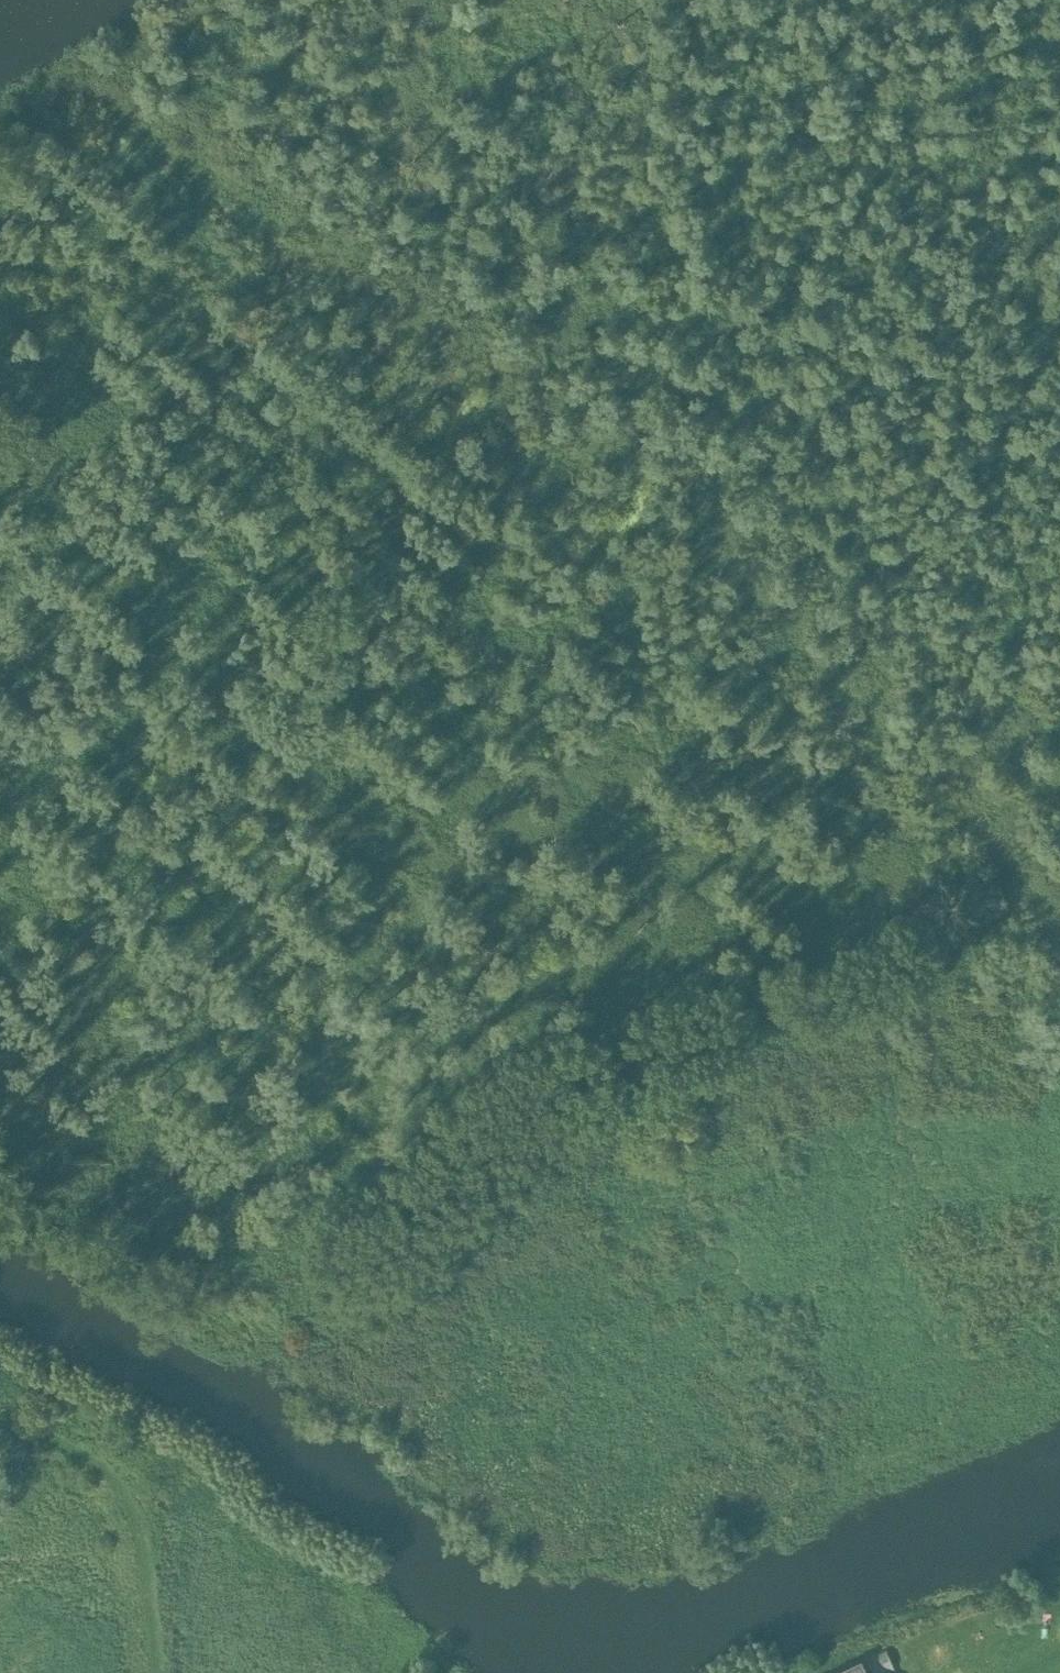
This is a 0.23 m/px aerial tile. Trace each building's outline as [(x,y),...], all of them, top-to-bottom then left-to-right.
[(835,1672),(869,1672),(862,1659),(835,1672)]
